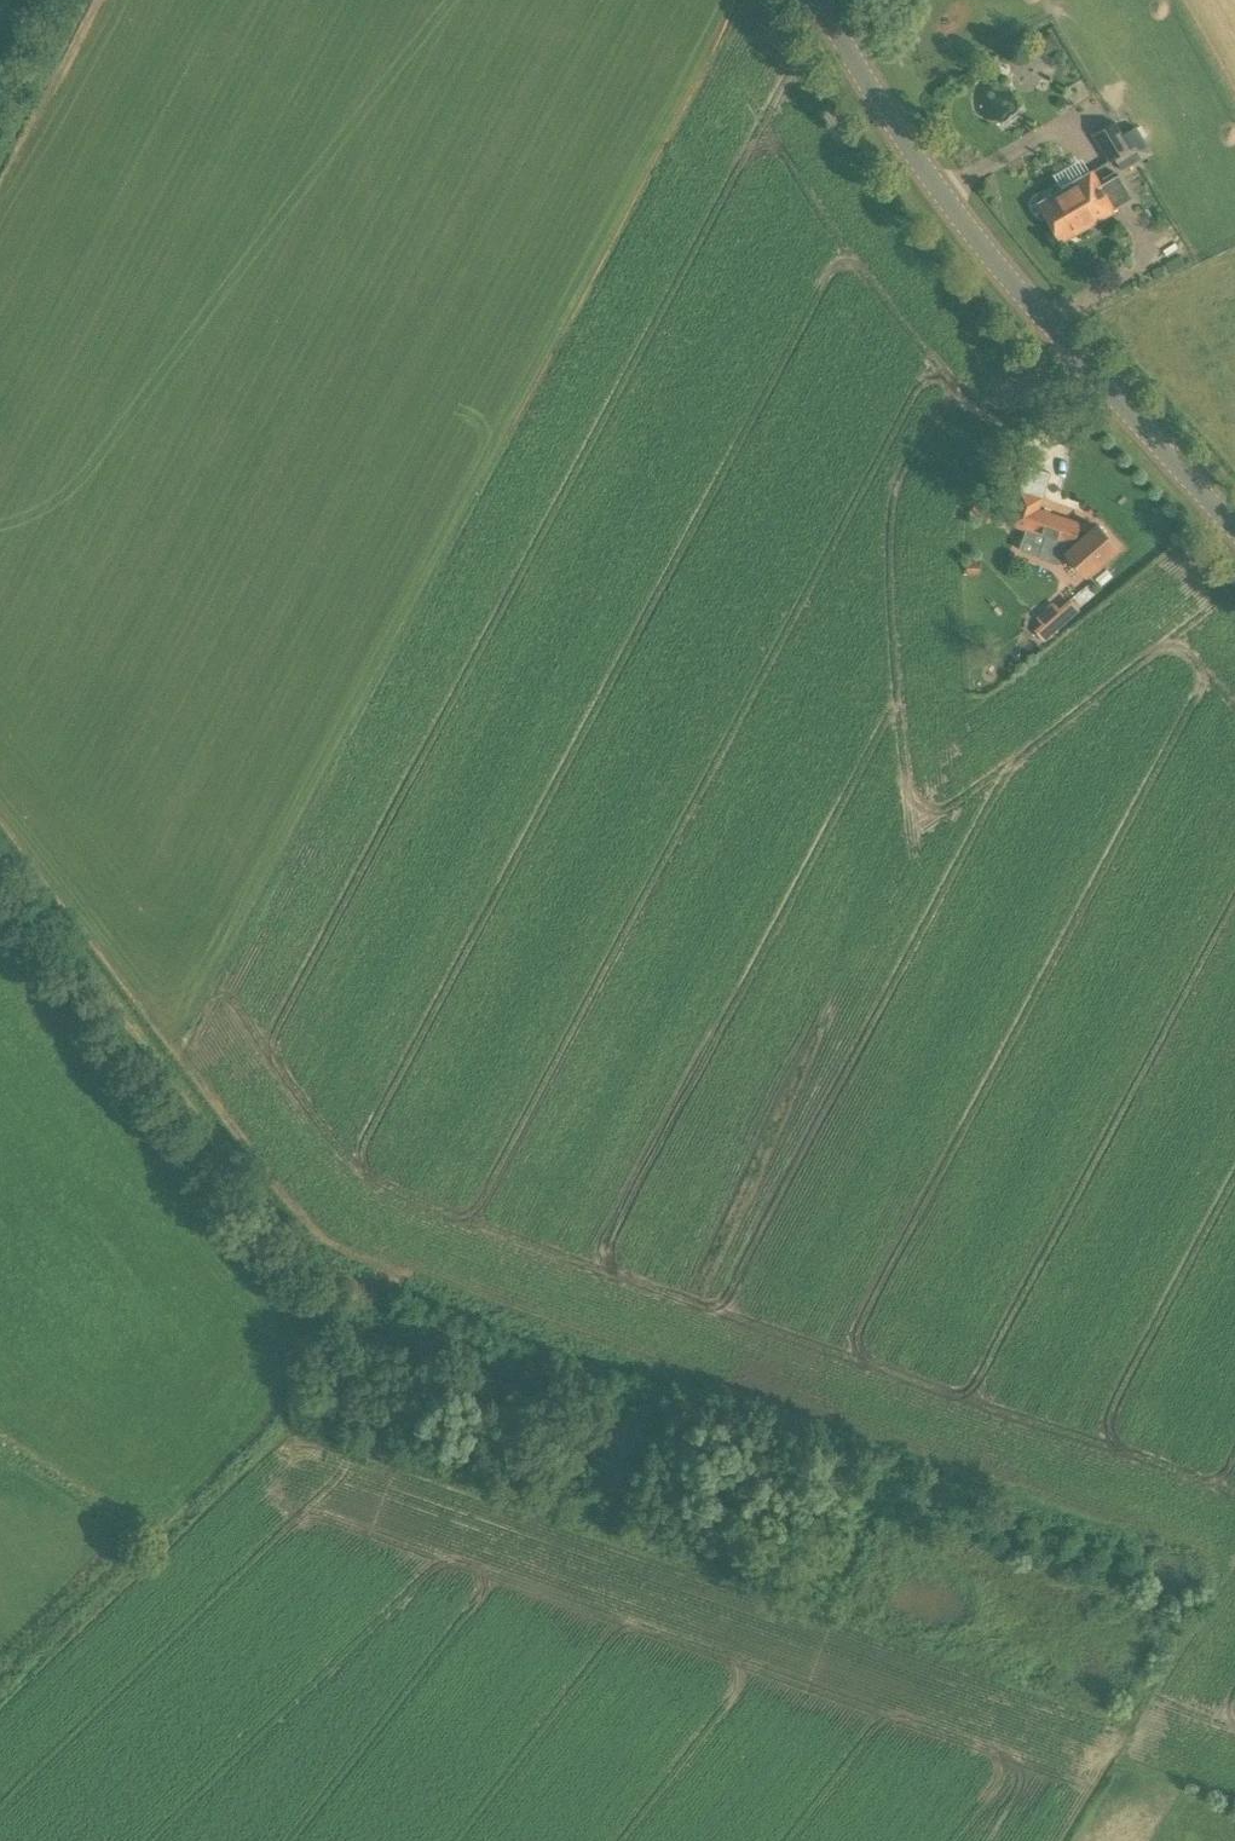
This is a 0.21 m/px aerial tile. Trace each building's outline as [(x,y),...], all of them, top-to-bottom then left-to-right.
[(1131,148),(1114,120),(1092,134),(1109,162),(1131,148)] [(1089,172),(1081,159),(1054,175),(1062,188),(1038,202),(1060,241),(1113,211),(1112,209),(1133,198),(1119,174),(1098,186),(1090,171),(1089,172)] [(1092,529),(1079,525),(1080,521),(1040,507),(1043,497),(1019,489),(1007,523),(1025,530),(1019,549),(1039,556),(1038,557),(1058,563),(1067,555),(1085,575),(1117,547),(1097,525),(1092,529)] [(1032,618),(1048,638),(1082,611),(1071,598),(1059,607),(1054,600),(1032,618)]
